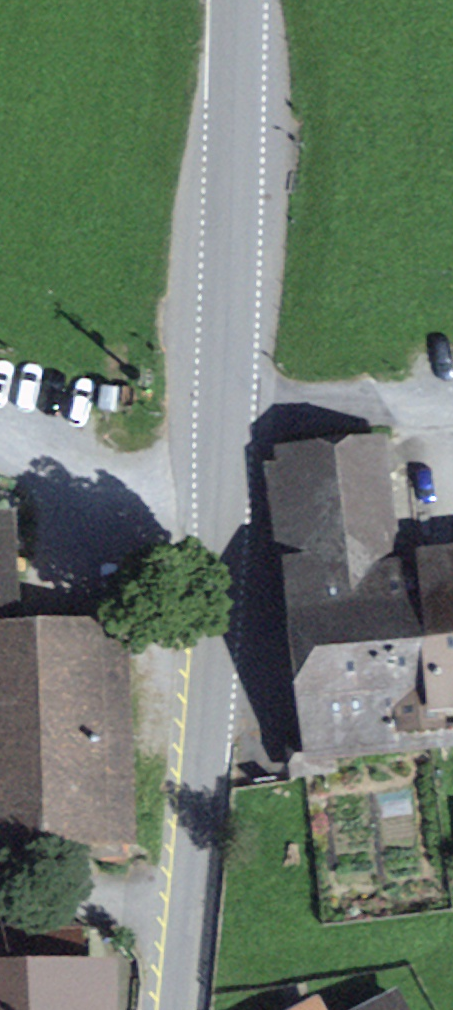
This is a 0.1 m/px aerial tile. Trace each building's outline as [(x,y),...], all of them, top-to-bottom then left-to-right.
[(325,722),(378,716),(379,729),(438,723),(436,707),(452,705),(452,577),(391,585),(376,456),(297,465),(325,722)] [(107,832),(101,637),(17,639),(12,524),(0,524),(0,836),(107,832)] [(79,934),(0,934),(0,1009),(88,1009),(79,934)]
